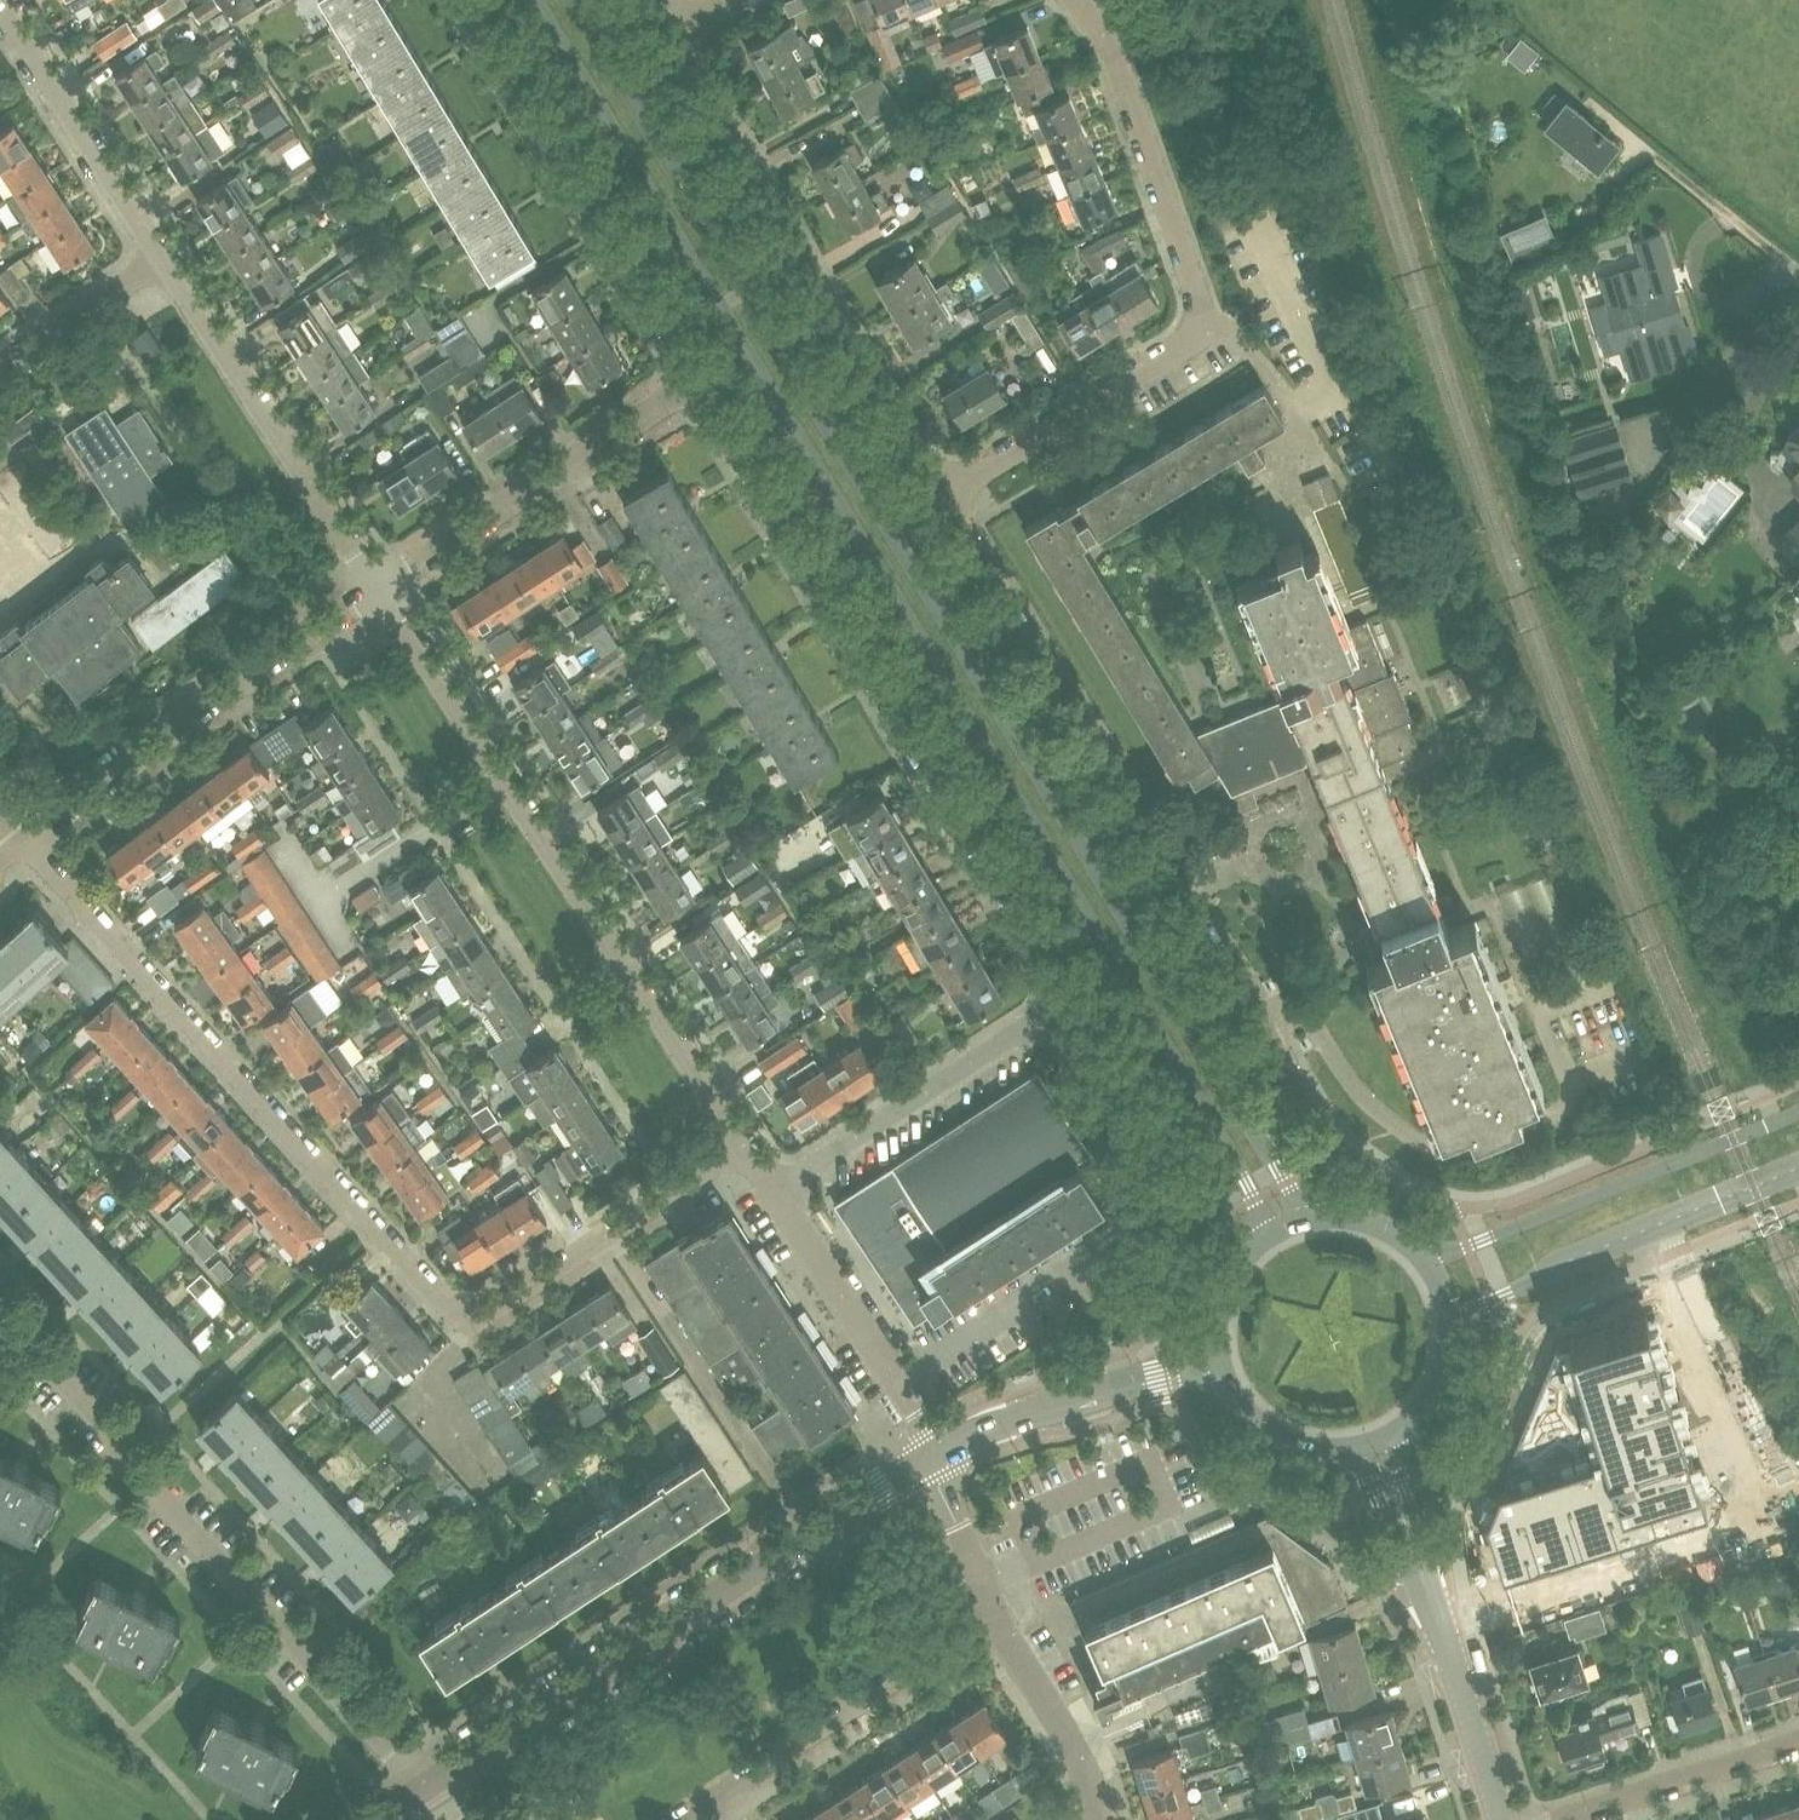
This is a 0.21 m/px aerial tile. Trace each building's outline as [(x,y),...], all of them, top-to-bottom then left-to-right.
[(102,0),(65,0),(71,10),(89,1),(92,8),(103,1),(102,0)] [(176,11),(169,0),(165,0),(157,5),(165,18),(176,11)] [(186,4),(188,3),(186,0),(169,0),(176,11),(186,4)] [(221,7),(221,6),(217,0),(206,0),(192,9),(199,21),(221,7)] [(254,3),(253,0),(232,0),(221,6),(221,7),(223,5),(233,21),(256,6),(254,3)] [(386,0),(324,0),(361,62),(406,34),(386,0)] [(859,28),(848,0),(844,0),(832,5),(844,36),(859,28)] [(873,0),(869,0),(857,5),(863,20),(867,30),(882,24),(873,0)] [(912,11),(907,0),(873,0),(882,24),(912,11)] [(912,11),(938,0),(907,0),(912,11)] [(954,35),(956,34),(988,21),(981,6),(948,19),(954,35)] [(138,36),(137,35),(127,19),(118,25),(129,42),(138,36)] [(928,51),(942,46),(942,45),(942,44),(936,30),(935,31),(930,22),(920,26),(924,35),(922,36),(923,38),(923,37),(928,48),(927,49),(928,51)] [(790,23),(747,46),(764,78),(797,61),(818,50),(805,37),(802,32),(797,35),(790,23)] [(103,60),(129,42),(118,25),(92,43),(103,60)] [(1006,70),(1040,55),(1028,26),(983,45),(995,74),(1006,70)] [(892,58),(905,51),(893,28),(881,34),(892,58)] [(228,29),(216,37),(224,49),(236,41),(228,29)] [(449,105),(435,81),(406,34),(361,62),(404,132),(449,105)] [(965,34),(957,38),(942,44),(942,45),(942,46),(949,62),(973,52),(965,34)] [(212,57),(224,49),(216,37),(204,45),(212,57)] [(1550,65),(1519,39),(1507,53),(1538,79),(1550,65)] [(161,80),(154,69),(165,62),(156,48),(115,75),(132,100),(161,80)] [(1040,55),(1006,70),(1018,99),(1052,84),(1051,82),(1040,55)] [(797,61),(764,78),(782,111),(825,88),(816,71),(805,77),(797,61)] [(880,74),(879,74),(865,82),(861,71),(845,80),(850,90),(849,90),(857,105),(888,88),(880,74)] [(132,100),(148,125),(190,97),(174,72),(161,80),(132,100)] [(978,74),(965,79),(970,93),(983,87),(978,74)] [(957,98),(970,93),(965,79),(951,85),(957,98)] [(270,92),(262,80),(250,88),(258,101),(270,92)] [(1025,114),(1035,109),(1042,125),(1033,129),(1038,141),(1047,137),(1047,138),(1082,123),(1069,94),(1058,98),(1052,84),(1018,99),(1025,114)] [(246,109),(258,101),(250,88),(238,97),(246,109)] [(865,119),(896,102),(888,88),(857,105),(865,119)] [(1598,168),(1618,143),(1565,99),(1564,100),(1554,92),(1543,106),(1553,114),(1545,124),(1598,168)] [(148,125),(165,151),(207,123),(190,97),(148,125)] [(492,176),(477,151),(449,105),(404,132),(447,204),(492,176)] [(258,123),(265,136),(289,122),(281,109),(258,123)] [(233,149),(243,144),(230,121),(221,127),(233,149)] [(30,146),(14,122),(0,131),(0,165),(30,146)] [(225,150),(207,123),(165,151),(183,178),(212,158),(225,150)] [(1047,138),(1059,165),(1093,151),(1082,123),(1047,138)] [(276,156),(300,141),(290,126),(267,142),(276,156)] [(812,165),(829,196),(861,178),(853,164),(864,159),(854,141),(812,165)] [(16,191),(47,171),(30,146),(0,165),(0,167),(0,166),(16,191)] [(1059,165),(1071,193),(1105,178),(1093,151),(1059,165)] [(317,166),(309,155),(298,162),(306,173),(317,166)] [(294,182),(306,173),(298,162),(286,171),(294,182)] [(1039,165),(1026,171),(1032,185),(1045,179),(1039,165)] [(21,222),(22,223),(63,196),(47,171),(16,191),(32,215),(21,222)] [(1019,191),(1032,185),(1026,171),(1013,177),(1019,191)] [(214,226),(243,206),(254,199),(237,173),(197,199),(214,226)] [(535,247),(511,208),(492,176),(447,204),(490,274),(535,247)] [(870,194),(861,178),(829,196),(847,229),(890,206),(880,188),(870,194)] [(1117,208),(1105,178),(1071,193),(1065,195),(1075,220),(1081,217),(1083,222),(1117,208)] [(948,184),(947,185),(918,202),(926,216),(956,197),(948,184)] [(28,233),(39,226),(48,240),(78,220),(63,196),(22,223),(28,233)] [(937,233),(967,215),(956,197),(926,216),(937,233)] [(334,219),(346,211),(339,201),(327,209),(334,219)] [(214,226),(231,251),(260,232),(243,206),(214,226)] [(1545,213),(1500,233),(1511,258),(1556,239),(1545,213)] [(95,245),(78,220),(48,240),(64,265),(95,245)] [(0,228),(0,245),(9,239),(1,227),(0,228)] [(1104,235),(1080,250),(1088,263),(1099,255),(1107,268),(1111,265),(1104,253),(1109,250),(1126,242),(1120,228),(1104,235)] [(231,251),(247,276),(276,257),(260,232),(231,251)] [(336,248),(345,262),(369,246),(360,232),(336,248)] [(1641,263),(1598,276),(1629,380),(1700,358),(1690,324),(1682,326),(1668,278),(1673,277),(1660,234),(1635,241),(1641,263)] [(1006,247),(999,251),(997,252),(1010,273),(1025,264),(1017,251),(1011,255),(1006,247)] [(372,250),(348,266),(357,281),(381,265),(372,250)] [(294,284),(276,257),(247,276),(264,303),(294,284)] [(915,257),(875,281),(894,313),(934,289),(915,257)] [(1105,276),(1104,277),(1130,319),(1158,302),(1139,271),(1142,269),(1135,258),(1105,277),(1105,276)] [(19,303),(31,294),(16,274),(21,270),(15,261),(9,265),(0,271),(0,278),(19,303)] [(1010,273),(1031,308),(1046,299),(1025,264),(1010,273)] [(531,289),(551,321),(584,302),(565,269),(531,289)] [(1104,277),(1079,292),(1105,335),(1130,319),(1104,277)] [(399,292),(391,279),(379,287),(387,299),(399,292)] [(934,289),(894,313),(913,344),(951,321),(953,320),(951,317),(944,305),(946,304),(955,298),(956,298),(946,281),(936,287),(934,289)] [(375,307),(387,299),(379,287),(367,295),(375,307)] [(8,301),(0,290),(0,308),(8,301)] [(977,313),(987,328),(988,330),(1011,316),(1024,308),(1014,291),(977,313)] [(1079,350),(1105,335),(1079,292),(1066,300),(1067,302),(1054,309),(1079,350)] [(333,305),(349,328),(360,320),(345,297),(333,305)] [(278,324),(295,350),(336,324),(319,298),(278,324)] [(551,321),(570,353),(603,333),(584,302),(551,321)] [(416,336),(412,338),(420,350),(438,339),(431,329),(433,328),(418,306),(403,316),(416,336)] [(1044,341),(1024,308),(1011,316),(1031,349),(1044,341)] [(458,313),(434,329),(433,328),(431,329),(438,339),(439,338),(442,342),(467,326),(458,313)] [(148,324),(146,325),(129,336),(146,362),(164,349),(148,324)] [(295,350),(312,376),(353,349),(336,324),(295,350)] [(476,339),(467,326),(442,342),(450,354),(451,355),(476,339)] [(589,384),(606,373),(608,376),(612,377),(621,372),(622,368),(620,365),(622,364),(603,333),(570,353),(589,384)] [(412,338),(400,346),(408,358),(420,350),(412,338)] [(484,353),(476,339),(451,355),(450,354),(449,355),(458,370),(460,370),(459,369),(484,353)] [(312,376),(328,401),(369,375),(353,349),(312,376)] [(485,354),(466,366),(473,376),(491,364),(485,354)] [(418,375),(428,390),(458,370),(449,355),(418,375)] [(1006,396),(987,365),(943,392),(962,423),(1006,396)] [(466,366),(450,377),(457,387),(473,376),(466,366)] [(557,367),(534,375),(550,399),(562,390),(556,381),(562,380),(557,367)] [(492,403),(491,404),(512,435),(542,415),(519,380),(507,388),(495,369),(482,377),(490,389),(485,393),(492,403)] [(375,409),(358,382),(370,375),(369,375),(328,401),(346,428),(375,409)] [(442,383),(427,392),(441,415),(456,406),(442,383)] [(1382,957),(1372,961),(1439,1128),(1467,1117),(1472,1131),(1521,1111),(1516,1097),(1536,1089),(1469,922),(1448,930),(1381,764),(1418,749),(1406,719),(1411,717),(1392,671),(1388,672),(1366,618),(1343,627),(1312,551),(1305,554),(1299,541),(1275,551),(1281,564),(1242,580),(1281,676),(1277,677),(1285,697),(1192,735),(1074,540),(1234,444),(1247,466),(1264,455),(1251,433),(1281,415),(1263,384),(1076,497),(1079,500),(1058,513),(1056,509),(1026,528),(1175,776),(1187,769),(1194,780),(1218,765),(1232,789),(1312,757),(1379,922),(1370,925),(1382,957)] [(1,430),(11,443),(45,417),(35,404),(1,430)] [(483,454),(512,435),(491,404),(476,414),(473,410),(470,411),(467,407),(457,414),(483,454)] [(104,407),(67,432),(130,528),(167,504),(148,475),(171,460),(141,414),(118,429),(104,407)] [(407,420),(400,410),(382,421),(389,432),(407,420)] [(373,442),(389,432),(382,421),(365,432),(373,442)] [(1616,422),(1561,439),(1579,497),(1634,480),(1616,422)] [(1779,449),(1793,465),(1790,482),(1798,493),(1798,427),(1779,449)] [(407,459),(427,490),(457,471),(429,428),(399,447),(407,459)] [(398,509),(427,490),(407,459),(391,469),(388,465),(375,474),(398,509)] [(710,539),(696,515),(668,468),(623,495),(666,566),(710,539)] [(1378,593),(1339,497),(1329,473),(1311,480),(1308,471),(1299,475),(1352,604),(1378,593)] [(1653,505),(1666,520),(1667,520),(1669,520),(1683,507),(1684,506),(1683,505),(1669,489),(1668,489),(1667,490),(1653,505)] [(1780,545),(1798,566),(1798,528),(1780,545)] [(563,533),(536,551),(556,582),(593,558),(582,539),(572,546),(563,533)] [(753,610),(739,585),(710,539),(666,566),(708,637),(753,610)] [(225,548),(132,619),(153,647),(246,577),(225,548)] [(536,551),(510,568),(530,599),(556,582),(536,551)] [(24,683),(55,659),(78,689),(139,642),(116,613),(152,586),(128,554),(112,566),(104,556),(90,566),(93,571),(50,604),(45,597),(29,609),(34,616),(22,625),(18,620),(0,634),(9,646),(0,652),(0,661),(20,686),(24,683)] [(628,581),(611,556),(597,565),(614,591),(628,581)] [(510,568),(485,585),(505,615),(530,599),(510,568)] [(470,638),(479,632),(505,615),(485,585),(450,607),(470,638)] [(566,624),(579,615),(571,602),(557,611),(566,624)] [(608,625),(598,609),(572,626),(582,642),(608,625)] [(796,681),(773,642),(753,610),(708,637),(751,707),(796,681)] [(543,645),(540,641),(533,630),(520,638),(530,654),(543,645)] [(493,656),(503,672),(530,654),(520,638),(493,656)] [(620,657),(625,654),(626,653),(620,643),(614,647),(613,647),(602,655),(610,667),(622,659),(620,657)] [(600,674),(610,667),(602,655),(592,662),(600,674)] [(514,684),(531,710),(567,687),(550,661),(544,665),(544,664),(514,684)] [(839,751),(815,713),(796,681),(751,707),(794,778),(839,751)] [(531,710),(548,735),(577,716),(561,691),(567,687),(531,710)] [(658,713),(647,697),(635,706),(643,718),(649,713),(652,717),(658,713)] [(310,737),(322,755),(351,736),(331,705),(303,723),(296,713),(278,725),(293,749),(308,739),(308,738),(310,737)] [(632,725),(643,718),(635,706),(624,713),(632,725)] [(548,735),(564,761),(602,736),(586,711),(577,716),(548,735)] [(278,725),(264,735),(279,758),(293,749),(278,725)] [(266,767),(271,763),(279,758),(264,735),(249,744),(224,763),(246,792),(254,802),(265,793),(257,783),(271,773),(266,767)] [(331,768),(339,780),(368,761),(351,736),(322,755),(323,756),(311,763),(319,776),(331,768)] [(582,787),(611,768),(594,742),(603,737),(602,736),(564,761),(582,787)] [(661,770),(685,755),(676,741),(653,756),(661,770)] [(384,786),(368,761),(339,780),(347,794),(336,801),(344,813),(355,806),(384,786)] [(224,763),(201,781),(222,809),(246,792),(224,763)] [(697,778),(692,769),(681,776),(687,785),(697,778)] [(709,791),(700,779),(689,788),(697,800),(709,791)] [(201,781),(178,799),(199,827),(222,809),(201,781)] [(295,800),(304,813),(317,804),(310,793),(321,786),(320,784),(295,800)] [(638,784),(597,811),(614,837),(644,818),(635,804),(646,797),(638,784)] [(337,874),(398,834),(389,821),(402,812),(384,786),(355,806),(344,813),(360,838),(333,856),(325,843),(310,852),(320,867),(329,861),(337,874)] [(328,797),(321,786),(310,793),(317,804),(328,797)] [(846,814),(863,844),(899,822),(881,793),(846,814)] [(178,799),(154,817),(175,845),(199,827),(178,799)] [(614,837),(630,862),(660,842),(661,844),(673,835),(656,809),(644,818),(614,837)] [(154,817),(130,836),(159,875),(172,866),(163,855),(175,845),(154,817)] [(871,879),(881,872),(917,851),(899,822),(863,844),(864,845),(853,851),(871,879)] [(759,867),(730,824),(717,833),(725,845),(731,841),(737,850),(732,853),(734,857),(721,866),(733,884),(759,867)] [(255,828),(243,836),(247,841),(252,848),(263,840),(255,828)] [(714,852),(725,845),(717,833),(706,840),(714,852)] [(149,883),(159,875),(130,836),(105,855),(126,883),(141,872),(149,883)] [(231,845),(240,857),(252,848),(247,841),(243,836),(231,845)] [(630,862),(647,887),(676,868),(661,844),(660,842),(630,862)] [(264,848),(240,864),(248,875),(272,860),(264,848)] [(881,872),(898,901),(934,879),(917,851),(881,872)] [(203,882),(221,870),(212,858),(194,871),(203,882)] [(251,880),(250,880),(255,888),(280,871),(272,860),(248,875),(251,880)] [(409,888),(425,913),(455,894),(438,868),(425,877),(416,862),(382,884),(392,899),(409,888)] [(694,895),(676,868),(647,887),(664,914),(694,895)] [(734,887),(735,889),(744,903),(757,895),(767,910),(757,917),(765,929),(775,921),(768,909),(780,901),(761,870),(734,887)] [(191,891),(203,882),(194,871),(183,878),(177,883),(175,881),(168,884),(167,882),(165,883),(178,900),(191,891)] [(255,888),(263,899),(288,883),(280,871),(255,888)] [(898,901),(915,929),(951,907),(934,879),(898,901)] [(241,896),(245,902),(245,903),(248,901),(256,912),(266,905),(263,899),(255,888),(250,880),(241,887),(239,894),(241,896)] [(159,914),(178,900),(165,883),(146,897),(159,914)] [(263,899),(266,905),(267,904),(271,910),(295,895),(288,883),(263,899)] [(351,897),(361,911),(380,898),(372,885),(351,897)] [(213,915),(206,906),(208,904),(199,891),(176,908),(183,917),(174,924),(191,948),(232,920),(223,907),(213,915)] [(415,921),(431,945),(471,919),(455,894),(425,913),(426,914),(415,921)] [(271,910),(279,922),(303,906),(295,895),(271,910)] [(236,909),(244,921),(256,912),(248,901),(245,903),(245,902),(235,909),(236,910),(236,909)] [(788,913),(780,901),(768,909),(775,921),(788,913)] [(279,922),(287,934),(311,918),(303,906),(279,922)] [(932,957),(933,958),(968,937),(951,907),(915,929),(915,930),(904,936),(921,964),(932,957)] [(2,937),(3,938),(0,941),(0,982),(15,998),(44,971),(41,968),(75,937),(73,934),(64,942),(34,910),(8,933),(8,932),(2,937)] [(680,938),(697,964),(738,937),(721,911),(680,938)] [(287,934),(294,946),(318,930),(311,918),(287,934)] [(447,969),(458,962),(487,943),(471,919),(431,945),(447,969)] [(241,932),(232,920),(191,948),(208,972),(239,951),(231,940),(241,932)] [(294,946),(302,957),(326,942),(318,930),(294,946)] [(41,968),(44,971),(54,982),(88,950),(75,937),(41,968)] [(697,964),(713,989),(754,962),(738,937),(697,964)] [(933,958),(943,976),(940,977),(946,988),(985,965),(968,937),(933,958)] [(302,957),(310,969),(334,953),(326,942),(302,957)] [(458,962),(474,988),(504,968),(487,943),(458,962)] [(295,954),(287,944),(275,952),(283,963),(295,954)] [(54,982),(62,991),(97,960),(88,950),(54,982)] [(208,972),(225,996),(255,974),(239,951),(208,972)] [(822,963),(813,951),(801,960),(809,972),(822,963)] [(296,956),(295,954),(283,963),(275,952),(263,960),(272,973),(296,956)] [(317,981),(341,965),(334,953),(310,969),(317,981)] [(404,954),(393,961),(401,974),(412,967),(404,954)] [(62,991),(65,994),(74,986),(83,995),(108,972),(97,960),(62,991)] [(798,980),(809,972),(801,960),(789,968),(798,980)] [(379,970),(388,983),(401,974),(393,961),(379,970)] [(713,989),(730,1015),(771,987),(759,994),(743,970),(755,963),(754,962),(713,989)] [(1003,994),(985,965),(946,988),(954,1000),(957,998),(967,1016),(1003,994)] [(474,988),(491,1012),(520,993),(504,968),(474,988)] [(382,983),(374,971),(363,978),(372,990),(382,983)] [(83,995),(92,1005),(117,983),(108,972),(83,995)] [(255,974),(225,996),(244,1021),(256,1012),(274,1000),(255,974)] [(359,999),(372,990),(363,978),(351,987),(359,999)] [(819,992),(830,1007),(835,1004),(848,995),(838,981),(819,992)] [(15,998),(0,982),(0,1011),(15,998)] [(292,1000),(263,1022),(280,1045),(310,1025),(328,1012),(309,987),(292,999),(292,1000)] [(779,1000),(771,987),(730,1015),(747,1041),(777,1022),(768,1008),(779,1000)] [(488,1047),(496,1060),(498,1063),(529,1043),(520,1030),(537,1018),(520,993),(491,1012),(506,1036),(488,1047)] [(866,1018),(850,994),(848,995),(835,1004),(850,1028),(866,1018)] [(114,996),(86,1021),(106,1043),(135,1016),(131,1012),(130,1014),(114,996)] [(436,1004),(425,1011),(433,1023),(444,1016),(436,1004)] [(412,1019),(420,1032),(433,1023),(425,1011),(412,1019)] [(874,1030),(891,1057),(906,1048),(896,1033),(910,1024),(902,1012),(874,1030)] [(106,1043),(125,1064),(153,1038),(137,1021),(138,1020),(135,1016),(106,1043)] [(399,1023),(389,1031),(397,1043),(408,1034),(399,1023)] [(280,1045),(297,1069),(331,1045),(326,1048),(310,1025),(280,1045)] [(385,1052),(397,1043),(389,1031),(376,1040),(385,1052)] [(807,1050),(797,1035),(785,1043),(795,1058),(807,1050)] [(125,1064),(144,1085),(173,1058),(170,1054),(169,1055),(153,1038),(125,1064)] [(297,1069),(315,1093),(354,1065),(337,1041),(331,1045),(297,1069)] [(508,1078),(515,1074),(531,1099),(541,1092),(542,1091),(572,1072),(555,1046),(537,1057),(529,1043),(498,1063),(508,1078)] [(768,1076),(795,1058),(785,1043),(758,1061),(768,1076)] [(859,1043),(833,1060),(853,1090),(879,1073),(859,1043)] [(93,1045),(79,1058),(88,1067),(102,1054),(93,1045)] [(814,1057),(801,1065),(828,1107),(853,1090),(833,1060),(821,1068),(814,1057)] [(79,1058),(65,1072),(67,1074),(64,1076),(69,1082),(71,1079),(73,1081),(88,1067),(79,1058)] [(144,1085),(163,1106),(191,1080),(176,1063),(177,1062),(173,1058),(144,1085)] [(367,1105),(362,1099),(360,1096),(371,1089),(354,1065),(315,1093),(332,1118),(346,1108),(351,1116),(367,1105)] [(801,1125),(828,1107),(801,1065),(787,1074),(795,1085),(781,1094),(801,1125)] [(1091,1151),(1038,1068),(834,1201),(869,1254),(913,1321),(1102,1198),(1077,1160),(1091,1151)] [(542,1091),(558,1116),(588,1096),(572,1072),(542,1091)] [(163,1106),(182,1127),(211,1100),(208,1096),(207,1097),(191,1080),(163,1106)] [(439,1083),(428,1091),(436,1103),(447,1095),(439,1083)] [(459,1093),(484,1129),(496,1121),(498,1120),(491,1110),(490,1111),(478,1092),(481,1090),(476,1083),(459,1093)] [(132,1087),(120,1098),(128,1107),(140,1096),(132,1087)] [(424,1111),(436,1103),(428,1091),(416,1099),(424,1111)] [(350,1117),(369,1144),(411,1114),(409,1112),(397,1120),(380,1096),(367,1105),(351,1116),(350,1117)] [(558,1116),(575,1141),(605,1122),(588,1096),(558,1116)] [(116,1118),(128,1107),(120,1098),(108,1109),(116,1118)] [(182,1127),(201,1148),(229,1122),(213,1105),(215,1104),(211,1100),(182,1127)] [(369,1144),(386,1167),(415,1146),(414,1144),(426,1136),(411,1114),(369,1144)] [(484,1129),(493,1141),(488,1144),(496,1156),(501,1153),(512,1146),(505,1133),(496,1121),(484,1129)] [(201,1148),(220,1169),(250,1142),(246,1138),(245,1139),(229,1122),(201,1148)] [(621,1147),(605,1122),(575,1141),(592,1167),(621,1147)] [(486,1141),(478,1128),(466,1136),(474,1149),(486,1141)] [(170,1129),(158,1140),(167,1149),(178,1138),(170,1129)] [(8,1214),(45,1180),(0,1131),(0,1204),(8,1214)] [(462,1157),(474,1149),(466,1136),(454,1144),(462,1157)] [(525,1138),(512,1146),(524,1164),(536,1156),(525,1138)] [(158,1140),(146,1151),(155,1160),(167,1149),(158,1140)] [(220,1169),(240,1189),(267,1164),(252,1147),(253,1146),(250,1142),(220,1169)] [(386,1167),(402,1190),(440,1163),(433,1154),(425,1159),(415,1146),(386,1167)] [(402,1190),(420,1215),(463,1184),(446,1159),(440,1163),(402,1190)] [(541,1183),(561,1212),(574,1203),(555,1175),(546,1162),(534,1170),(542,1182),(541,1183)] [(240,1189),(259,1210),(288,1184),(284,1180),(283,1181),(267,1164),(240,1189)] [(492,1164),(478,1172),(486,1184),(499,1176),(492,1164)] [(208,1171),(196,1182),(205,1191),(217,1180),(208,1171)] [(467,1179),(471,1185),(475,1191),(486,1184),(478,1172),(467,1179)] [(512,1197),(500,1205),(520,1236),(547,1219),(520,1177),(506,1187),(512,1197)] [(159,1211),(183,1190),(172,1178),(148,1198),(159,1211)] [(8,1214),(37,1245),(60,1270),(97,1237),(45,1180),(8,1214)] [(196,1182),(184,1193),(192,1202),(205,1191),(196,1182)] [(259,1210),(278,1231),(307,1205),(306,1204),(305,1205),(290,1189),(291,1187),(288,1184),(259,1210)] [(310,1208),(307,1205),(278,1231),(297,1253),(325,1228),(309,1209),(310,1208)] [(500,1205),(475,1222),(495,1252),(520,1236),(500,1205)] [(194,1222),(181,1207),(166,1220),(179,1234),(194,1222)] [(436,1229),(444,1242),(455,1258),(462,1254),(471,1268),(495,1252),(475,1222),(471,1224),(464,1211),(436,1229)] [(644,1262),(646,1264),(688,1330),(689,1331),(690,1330),(694,1336),(775,1284),(727,1212),(703,1228),(702,1226),(680,1240),(644,1262)] [(246,1213),(234,1224),(242,1233),(255,1222),(246,1213)] [(231,1244),(242,1233),(234,1224),(223,1235),(231,1244)] [(60,1270),(84,1296),(112,1327),(149,1294),(97,1237),(60,1270)] [(266,1256),(258,1247),(245,1260),(253,1269),(266,1256)] [(244,1265),(230,1279),(238,1289),(253,1275),(244,1265)] [(357,1333),(365,1325),(392,1301),(372,1279),(342,1307),(351,1317),(346,1321),(357,1333)] [(610,1284),(585,1300),(606,1331),(606,1330),(613,1341),(637,1325),(610,1284)] [(731,1394),(766,1372),(770,1378),(816,1348),(775,1284),(694,1336),(710,1360),(709,1361),(731,1394)] [(112,1327),(135,1353),(164,1384),(201,1351),(149,1294),(112,1327)] [(585,1300),(563,1315),(583,1346),(606,1331),(585,1300)] [(320,1370),(322,1372),(337,1388),(372,1358),(380,1349),(410,1321),(392,1301),(365,1325),(375,1337),(351,1358),(352,1360),(347,1364),(336,1352),(322,1364),(324,1366),(320,1370)] [(1501,1484),(1498,1492),(1518,1568),(1633,1526),(1706,1503),(1696,1472),(1646,1313),(1570,1337),(1558,1341),(1501,1484)] [(563,1315),(539,1330),(559,1361),(583,1346),(563,1315)] [(431,1343),(410,1321),(380,1349),(372,1358),(380,1366),(389,1358),(390,1360),(393,1357),(404,1368),(431,1343)] [(679,1365),(654,1325),(637,1336),(662,1376),(679,1365)] [(539,1330),(515,1346),(544,1389),(556,1381),(548,1369),(559,1361),(539,1330)] [(322,1364),(336,1352),(328,1343),(314,1355),(322,1364)] [(531,1398),(544,1389),(515,1346),(490,1362),(493,1366),(483,1372),(486,1376),(494,1388),(501,1399),(510,1392),(511,1393),(522,1385),(531,1398)] [(751,1425),(775,1461),(809,1437),(831,1423),(829,1422),(854,1405),(816,1348),(770,1378),(786,1402),(751,1425)] [(453,1379),(461,1392),(486,1376),(483,1372),(477,1363),(453,1379)] [(644,1365),(633,1372),(643,1388),(654,1381),(644,1365)] [(659,1385),(659,1386),(668,1399),(694,1382),(684,1368),(659,1385)] [(622,1379),(632,1394),(632,1395),(643,1388),(633,1372),(622,1379)] [(461,1392),(469,1404),(494,1388),(486,1376),(461,1392)] [(701,1393),(694,1382),(668,1399),(675,1410),(701,1393)] [(469,1404),(477,1417),(502,1400),(501,1399),(494,1388),(469,1404)] [(199,1424),(223,1450),(251,1480),(288,1447),(236,1390),(199,1424)] [(708,1405),(701,1393),(675,1410),(683,1422),(708,1405)] [(607,1412),(606,1411),(596,1396),(586,1403),(597,1419),(607,1412)] [(371,1398),(357,1410),(366,1420),(379,1407),(371,1398)] [(380,1408),(379,1407),(366,1420),(376,1431),(398,1411),(388,1400),(380,1408)] [(510,1412),(502,1400),(477,1417),(485,1428),(510,1412)] [(585,1426),(597,1419),(586,1403),(575,1410),(585,1426)] [(683,1422),(702,1451),(728,1491),(729,1490),(730,1491),(755,1475),(708,1405),(683,1422)] [(408,1422),(398,1411),(376,1431),(386,1442),(408,1422)] [(518,1425),(510,1412),(485,1428),(493,1441),(518,1425)] [(418,1433),(408,1422),(386,1442),(396,1453),(418,1433)] [(526,1437),(518,1425),(493,1441),(501,1453),(526,1437)] [(428,1444),(418,1433),(396,1453),(405,1464),(428,1444)] [(531,1445),(526,1437),(501,1453),(509,1466),(536,1448),(533,1444),(531,1445)] [(533,1444),(536,1448),(544,1460),(554,1453),(543,1437),(533,1444)] [(438,1455),(428,1444),(405,1464),(416,1475),(438,1455)] [(251,1480),(280,1512),(303,1537),(340,1503),(288,1447),(251,1480)] [(509,1466),(517,1477),(544,1460),(536,1448),(509,1466)] [(659,1537),(728,1491),(702,1451),(666,1475),(663,1470),(657,1474),(660,1478),(632,1497),(659,1537)] [(447,1465),(438,1455),(416,1475),(425,1486),(447,1465)] [(27,1465),(16,1460),(14,1463),(0,1457),(0,1511),(37,1529),(48,1507),(51,1508),(61,1487),(25,1469),(27,1465)] [(457,1476),(447,1465),(425,1486),(435,1496),(457,1476)] [(467,1487),(457,1476),(435,1496),(445,1508),(467,1487)] [(481,1502),(467,1487),(445,1508),(455,1519),(481,1502)] [(588,1584),(637,1551),(659,1537),(632,1497),(604,1516),(601,1511),(595,1515),(598,1519),(562,1543),(588,1584)] [(303,1537),(326,1563),(355,1594),(392,1560),(340,1503),(303,1537)] [(1105,1684),(1114,1705),(1157,1687),(1160,1693),(1226,1664),(1224,1658),(1245,1649),(1249,1663),(1279,1654),(1274,1636),(1348,1604),(1331,1563),(1267,1515),(1266,1514),(1251,1520),(1068,1600),(1099,1671),(1095,1672),(1101,1686),(1105,1684)] [(517,1630),(569,1596),(588,1584),(562,1543),(525,1567),(522,1563),(516,1567),(520,1571),(491,1590),(517,1630)] [(1766,1573),(1742,1581),(1747,1597),(1754,1595),(1771,1590),(1766,1573)] [(144,1599),(146,1595),(134,1589),(132,1593),(96,1575),(85,1597),(88,1598),(77,1621),(155,1659),(166,1637),(169,1639),(180,1617),(144,1599)] [(1742,1581),(1730,1585),(1735,1601),(1739,1600),(1747,1597),(1742,1581)] [(447,1677),(488,1650),(517,1630),(491,1590),(463,1608),(460,1604),(454,1608),(457,1612),(420,1636),(447,1677)] [(1679,1602),(1677,1603),(1687,1634),(1705,1629),(1695,1597),(1693,1598),(1692,1598),(1679,1602)] [(1569,1636),(1574,1634),(1575,1639),(1606,1629),(1599,1607),(1563,1618),(1569,1636)] [(1310,1636),(1299,1643),(1308,1673),(1319,1669),(1319,1668),(1364,1654),(1355,1623),(1310,1636)] [(1765,1653),(1777,1691),(1779,1691),(1798,1684),(1798,1642),(1795,1643),(1776,1649),(1765,1653)] [(1562,1654),(1532,1664),(1541,1693),(1544,1692),(1545,1695),(1546,1697),(1550,1703),(1567,1691),(1566,1689),(1565,1686),(1585,1679),(1580,1663),(1583,1662),(1578,1646),(1561,1651),(1562,1654)] [(1765,1653),(1764,1653),(1734,1663),(1747,1701),(1777,1691),(1765,1653)] [(1364,1654),(1319,1668),(1319,1669),(1329,1701),(1375,1687),(1364,1654)] [(1277,1678),(1273,1663),(1257,1667),(1261,1683),(1277,1678)] [(1683,1682),(1687,1692),(1671,1697),(1681,1728),(1717,1716),(1707,1686),(1705,1686),(1702,1676),(1683,1682)] [(1207,1691),(1213,1714),(1237,1706),(1231,1683),(1207,1691)] [(1574,1726),(1556,1732),(1567,1764),(1584,1758),(1587,1767),(1604,1761),(1601,1753),(1604,1752),(1606,1751),(1601,1738),(1601,1736),(1610,1733),(1611,1733),(1620,1730),(1621,1732),(1639,1726),(1638,1724),(1630,1701),(1628,1693),(1627,1690),(1608,1696),(1591,1708),(1592,1712),(1578,1717),(1572,1719),(1574,1726)] [(984,1700),(959,1716),(982,1751),(1007,1735),(984,1700)] [(265,1726),(253,1720),(251,1724),(215,1706),(204,1728),(207,1729),(197,1751),(274,1789),(285,1767),(288,1769),(299,1747),(263,1730),(265,1726)] [(1304,1706),(1273,1716),(1277,1729),(1308,1720),(1304,1706)] [(1349,1736),(1337,1740),(1342,1759),(1355,1755),(1400,1742),(1391,1709),(1345,1723),(1349,1736)] [(959,1716),(935,1732),(957,1768),(982,1751),(959,1716)] [(1308,1720),(1277,1729),(1281,1744),(1312,1735),(1308,1721),(1308,1720)] [(1178,1734),(1181,1744),(1182,1746),(1186,1744),(1189,1755),(1211,1748),(1204,1726),(1178,1734)] [(935,1732),(910,1749),(932,1784),(957,1768),(935,1732)] [(1400,1742),(1355,1755),(1365,1789),(1410,1775),(1400,1742)] [(1172,1746),(1132,1759),(1141,1787),(1181,1775),(1172,1746)] [(910,1749),(884,1765),(907,1800),(932,1784),(910,1749)] [(884,1765),(859,1782),(882,1817),(907,1800),(884,1765)] [(1141,1787),(1150,1815),(1190,1803),(1181,1775),(1141,1787)] [(1012,1799),(1022,1792),(1011,1776),(1001,1782),(1012,1799)] [(834,1798),(848,1819),(878,1819),(882,1817),(859,1782),(834,1798)] [(1003,1805),(1012,1799),(1001,1782),(992,1788),(1003,1805)] [(1200,1789),(1203,1798),(1219,1793),(1216,1784),(1200,1789)] [(1298,1806),(1302,1819),(1307,1819),(1357,1806),(1352,1791),(1336,1795),(1332,1791),(1316,1796),(1315,1802),(1298,1806)] [(1223,1806),(1219,1793),(1203,1798),(1207,1811),(1223,1806)] [(809,1815),(813,1819),(848,1819),(834,1798),(809,1815)] [(1378,1801),(1337,1813),(1339,1819),(1383,1819),(1378,1801)] [(1151,1819),(1195,1819),(1190,1803),(1150,1815),(1151,1819)] [(1766,1811),(1769,1819),(1797,1819),(1791,1803),(1766,1811)] [(961,1808),(952,1814),(955,1819),(969,1819),(961,1808)] [(1766,1811),(1739,1819),(1769,1819),(1766,1811)]
